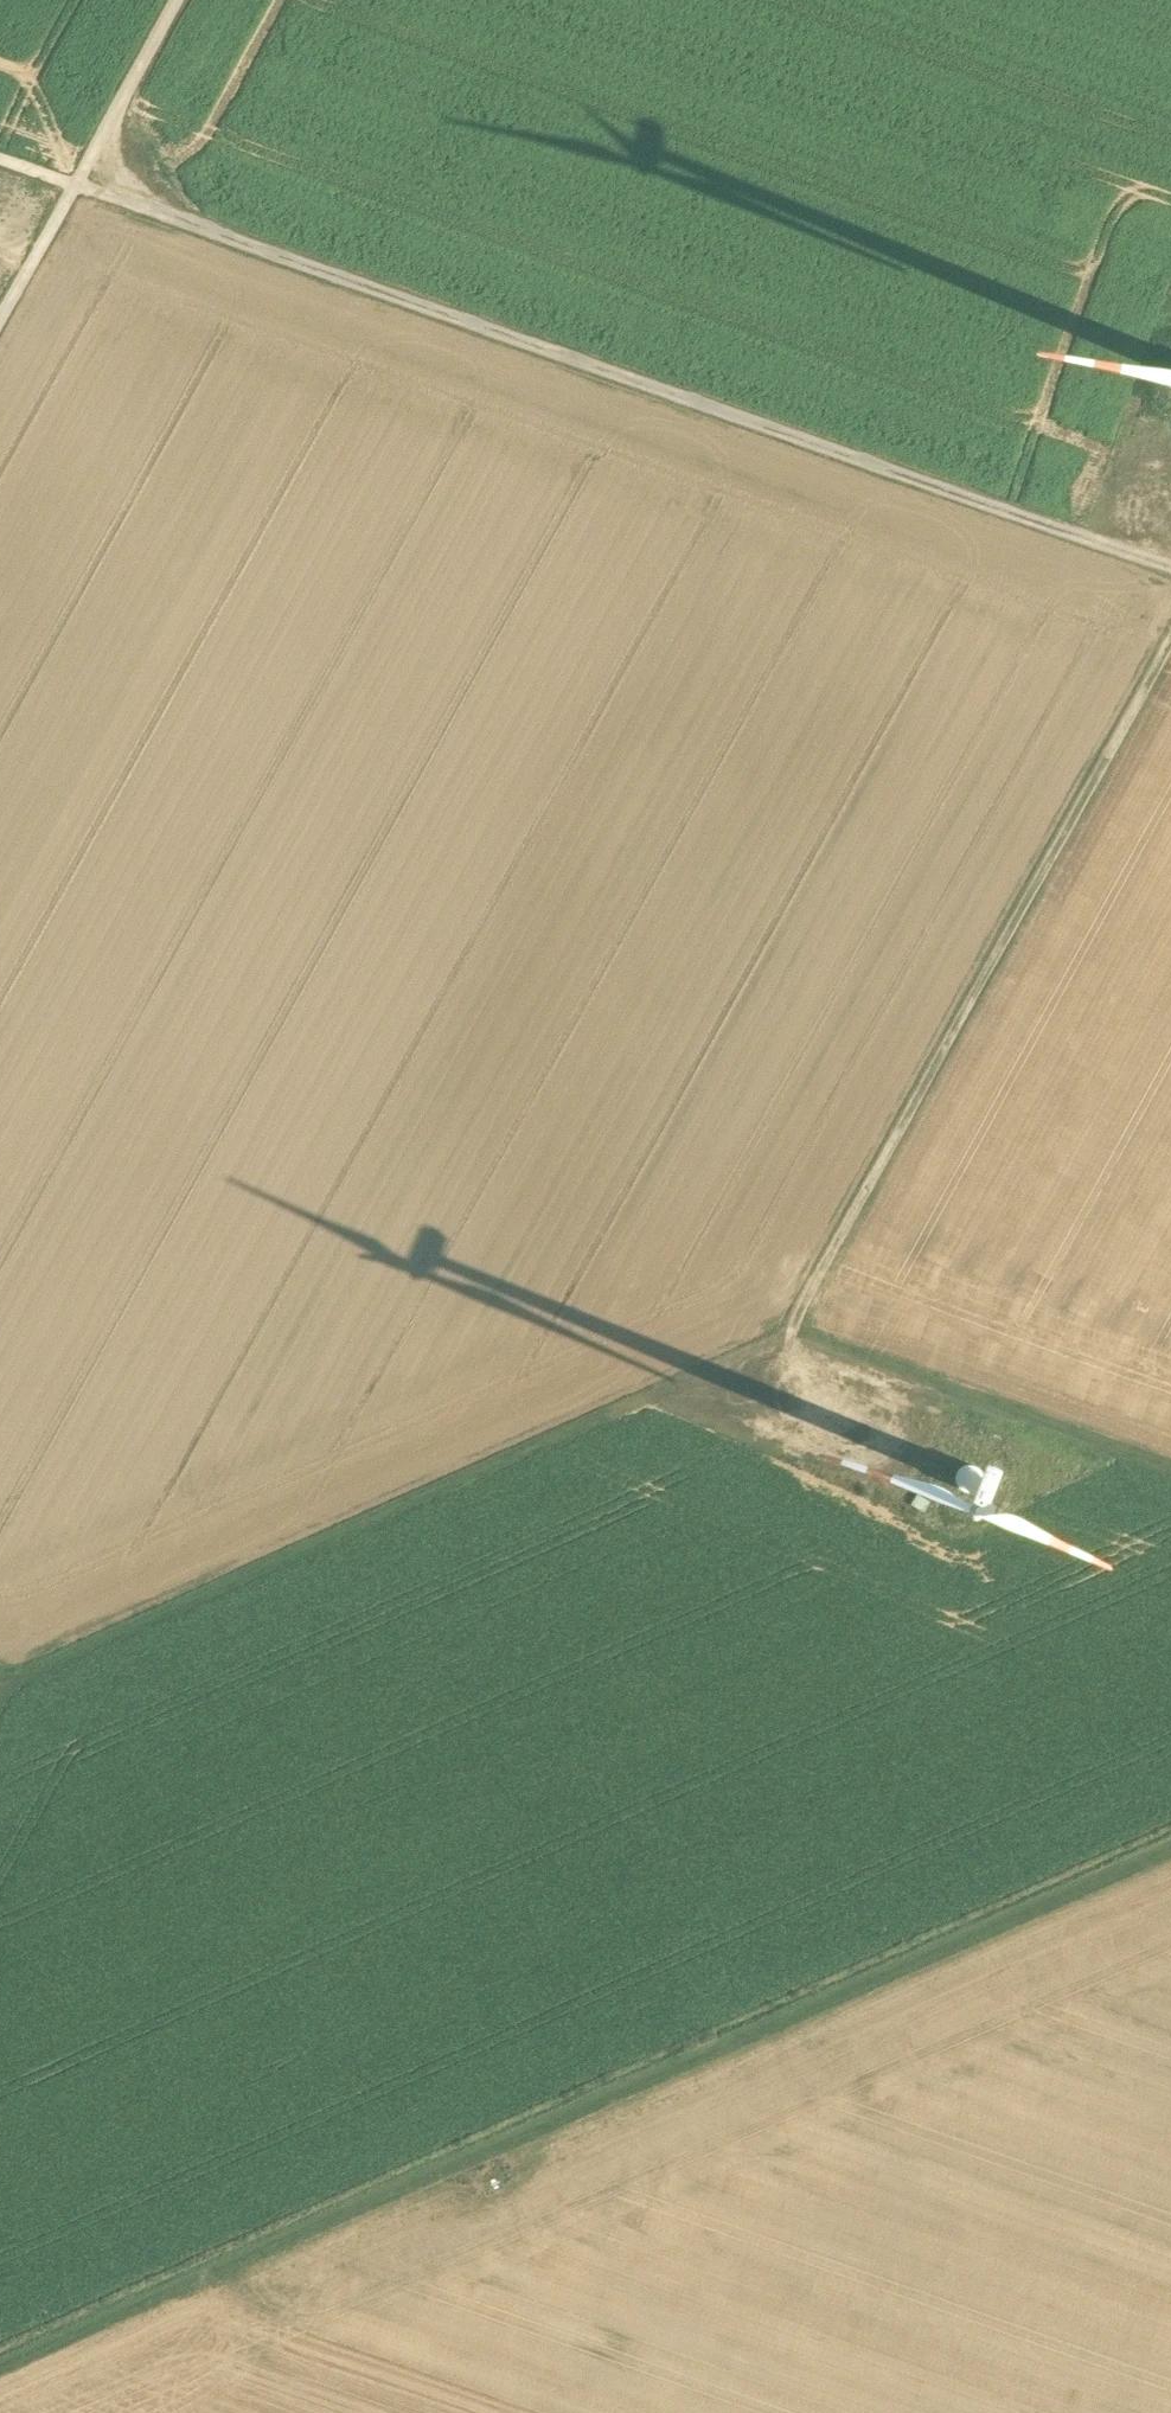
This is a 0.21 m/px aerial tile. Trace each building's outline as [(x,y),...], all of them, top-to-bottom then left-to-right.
[(915,1494),(910,1506),(922,1511),(927,1500),(915,1494)]
